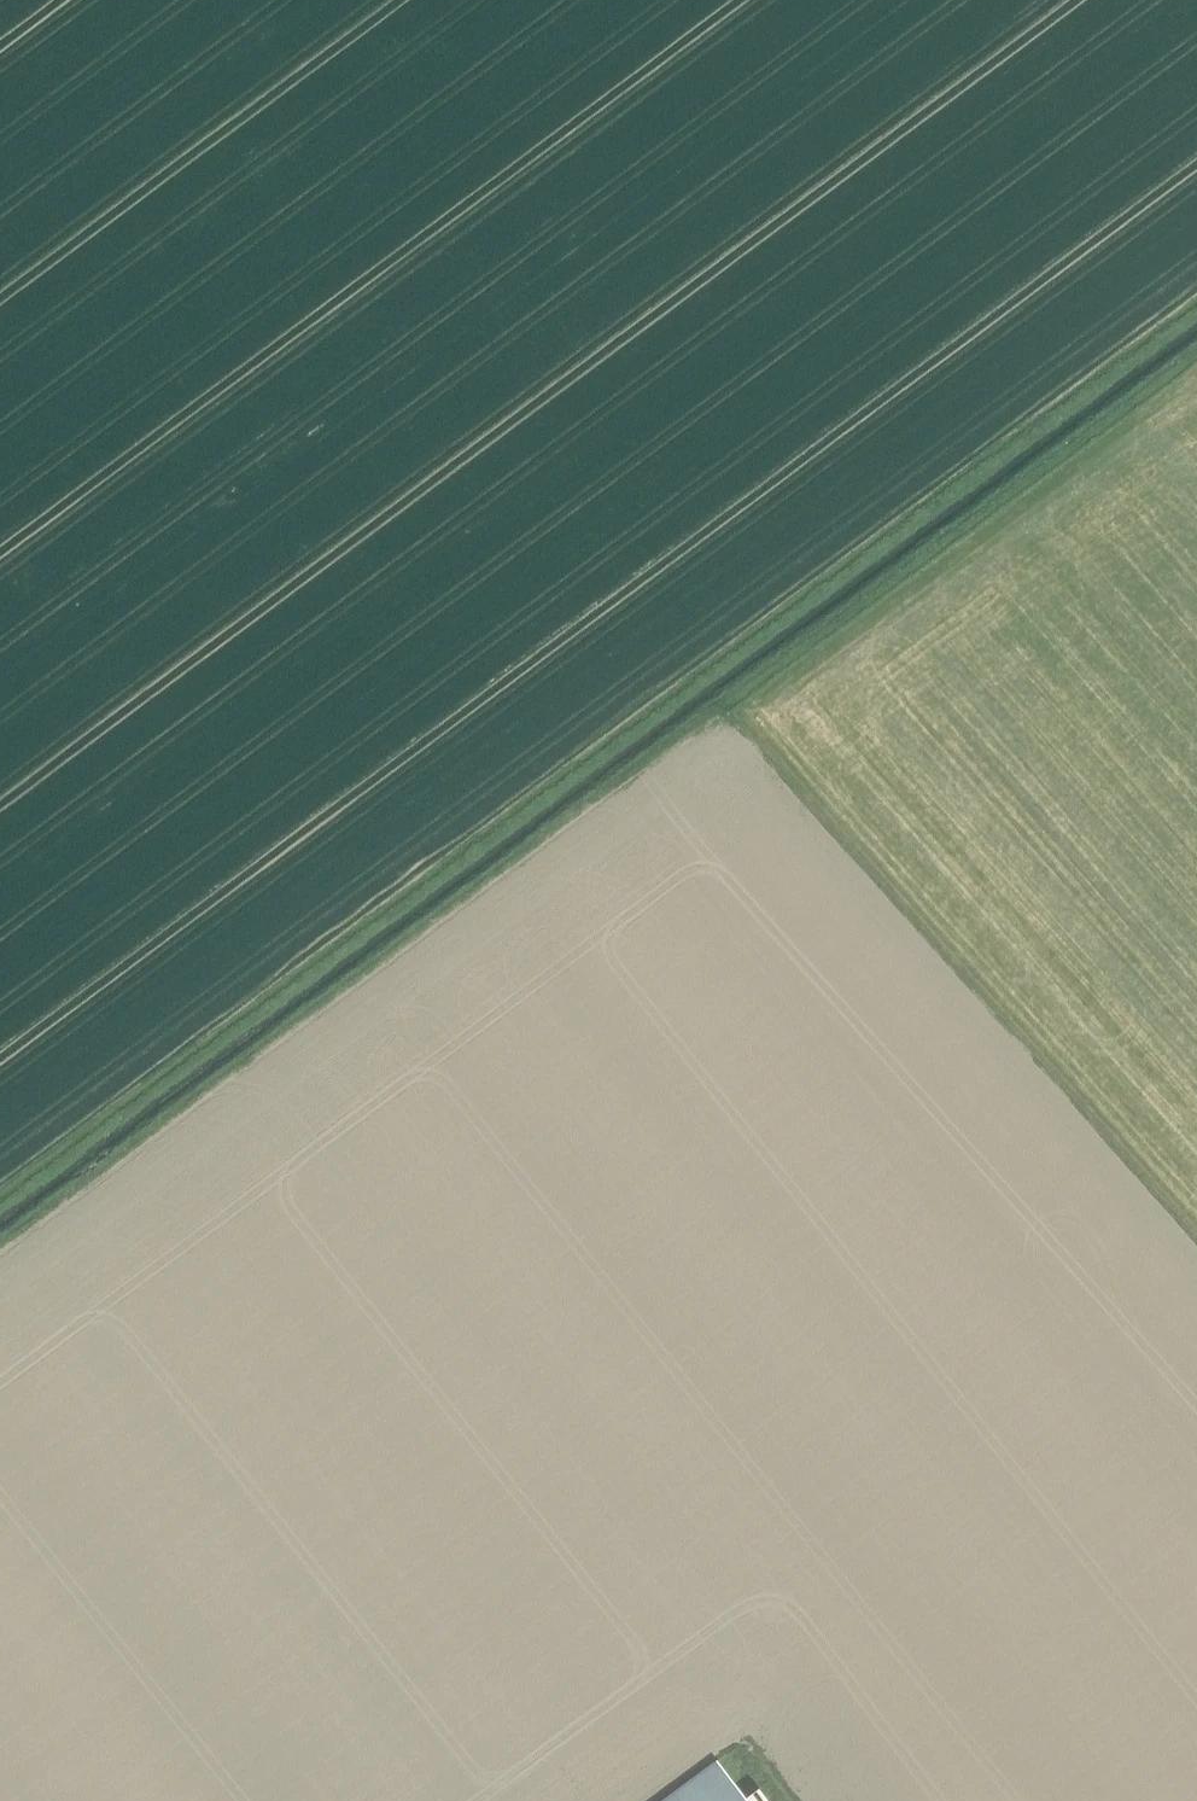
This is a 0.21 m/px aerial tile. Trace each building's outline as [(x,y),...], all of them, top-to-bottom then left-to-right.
[(669,1800),(744,1800),(718,1766),(669,1800)]
